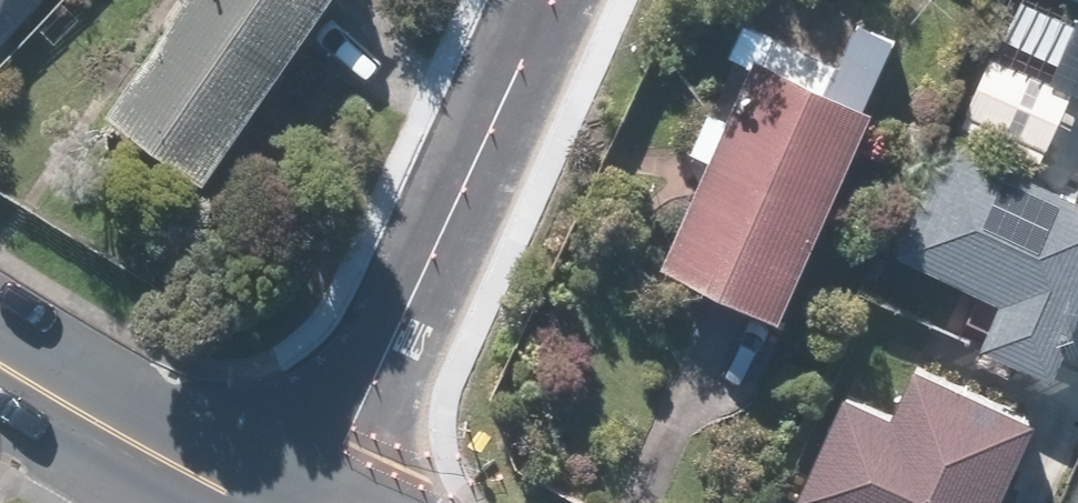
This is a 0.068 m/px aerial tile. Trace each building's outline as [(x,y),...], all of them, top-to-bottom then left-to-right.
[(47,0),(0,0),(0,3),(30,18),(47,0)] [(119,107),(216,174),(336,0),(193,0),(119,107)] [(1025,0),(1019,0),(1004,40),(1068,65),(1077,39),(1077,21),(1025,0)] [(831,49),(750,15),(734,52),(757,62),(735,114),(718,107),(700,150),(716,157),(675,255),(799,307),(885,102),(872,97),(899,35),(847,13),(831,49)] [(933,118),(879,234),(1007,294),(986,339),(1058,372),(1077,329),(1077,185),(933,118)] [(857,376),(807,485),(846,502),(1005,502),(1049,407),(922,349),(901,396),(857,376)]
